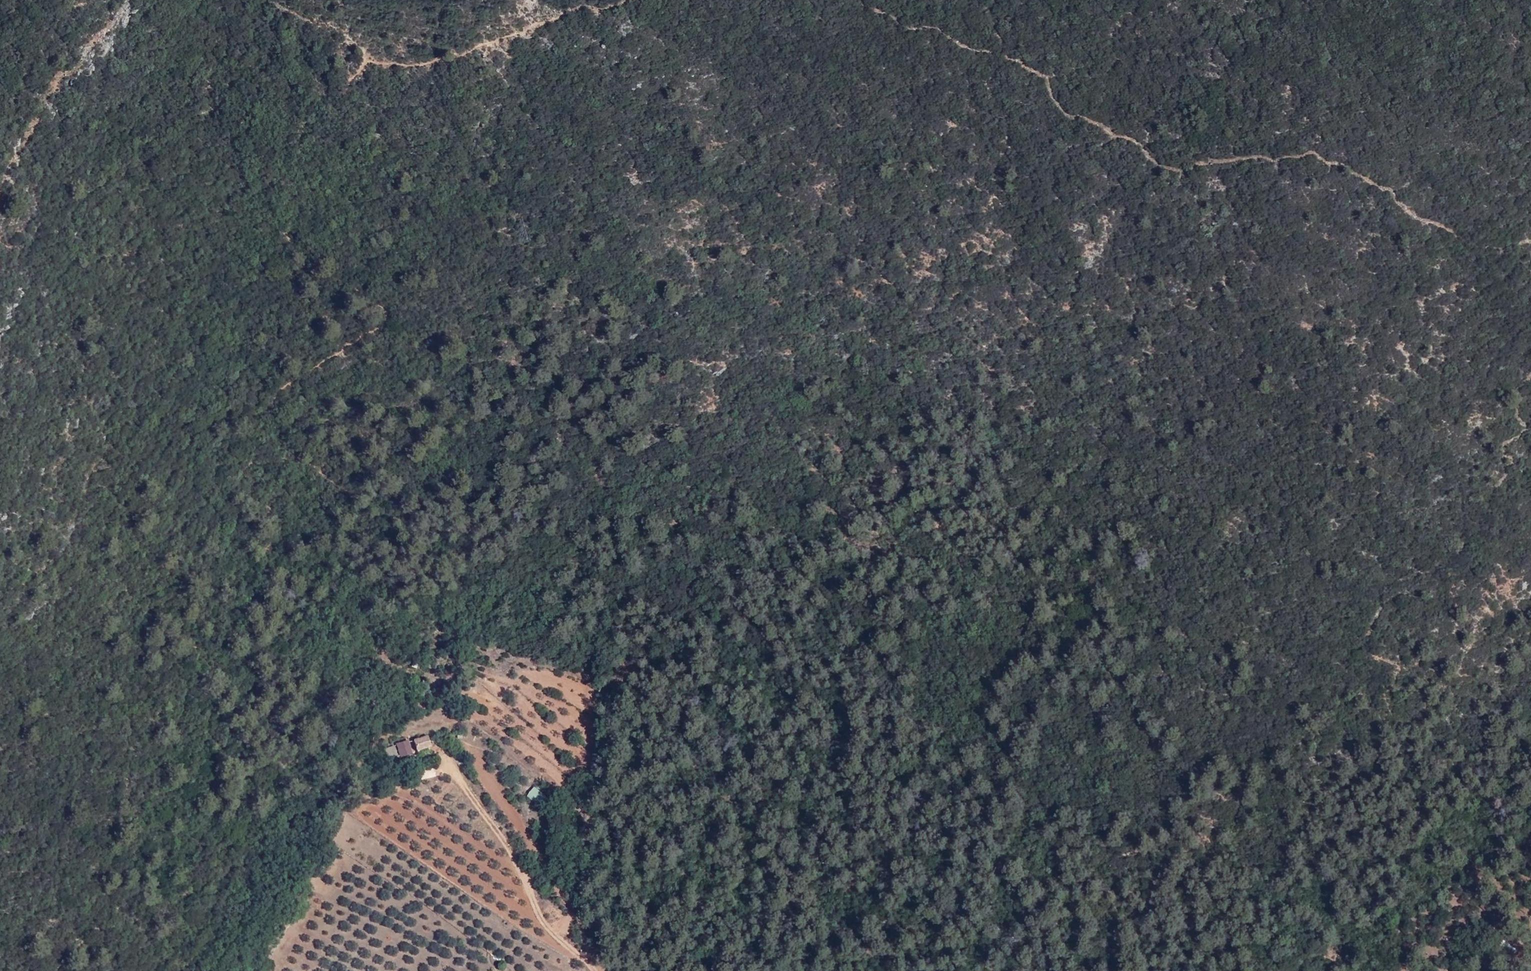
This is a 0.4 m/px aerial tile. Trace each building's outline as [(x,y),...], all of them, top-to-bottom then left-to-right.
[(432,746),(429,736),(416,740),(419,750),(432,746)] [(414,754),(410,740),(398,743),(402,757),(414,754)] [(388,759),(399,755),(396,745),(385,748),(388,759)] [(537,787),(530,796),(541,804),(548,796),(537,787)]
